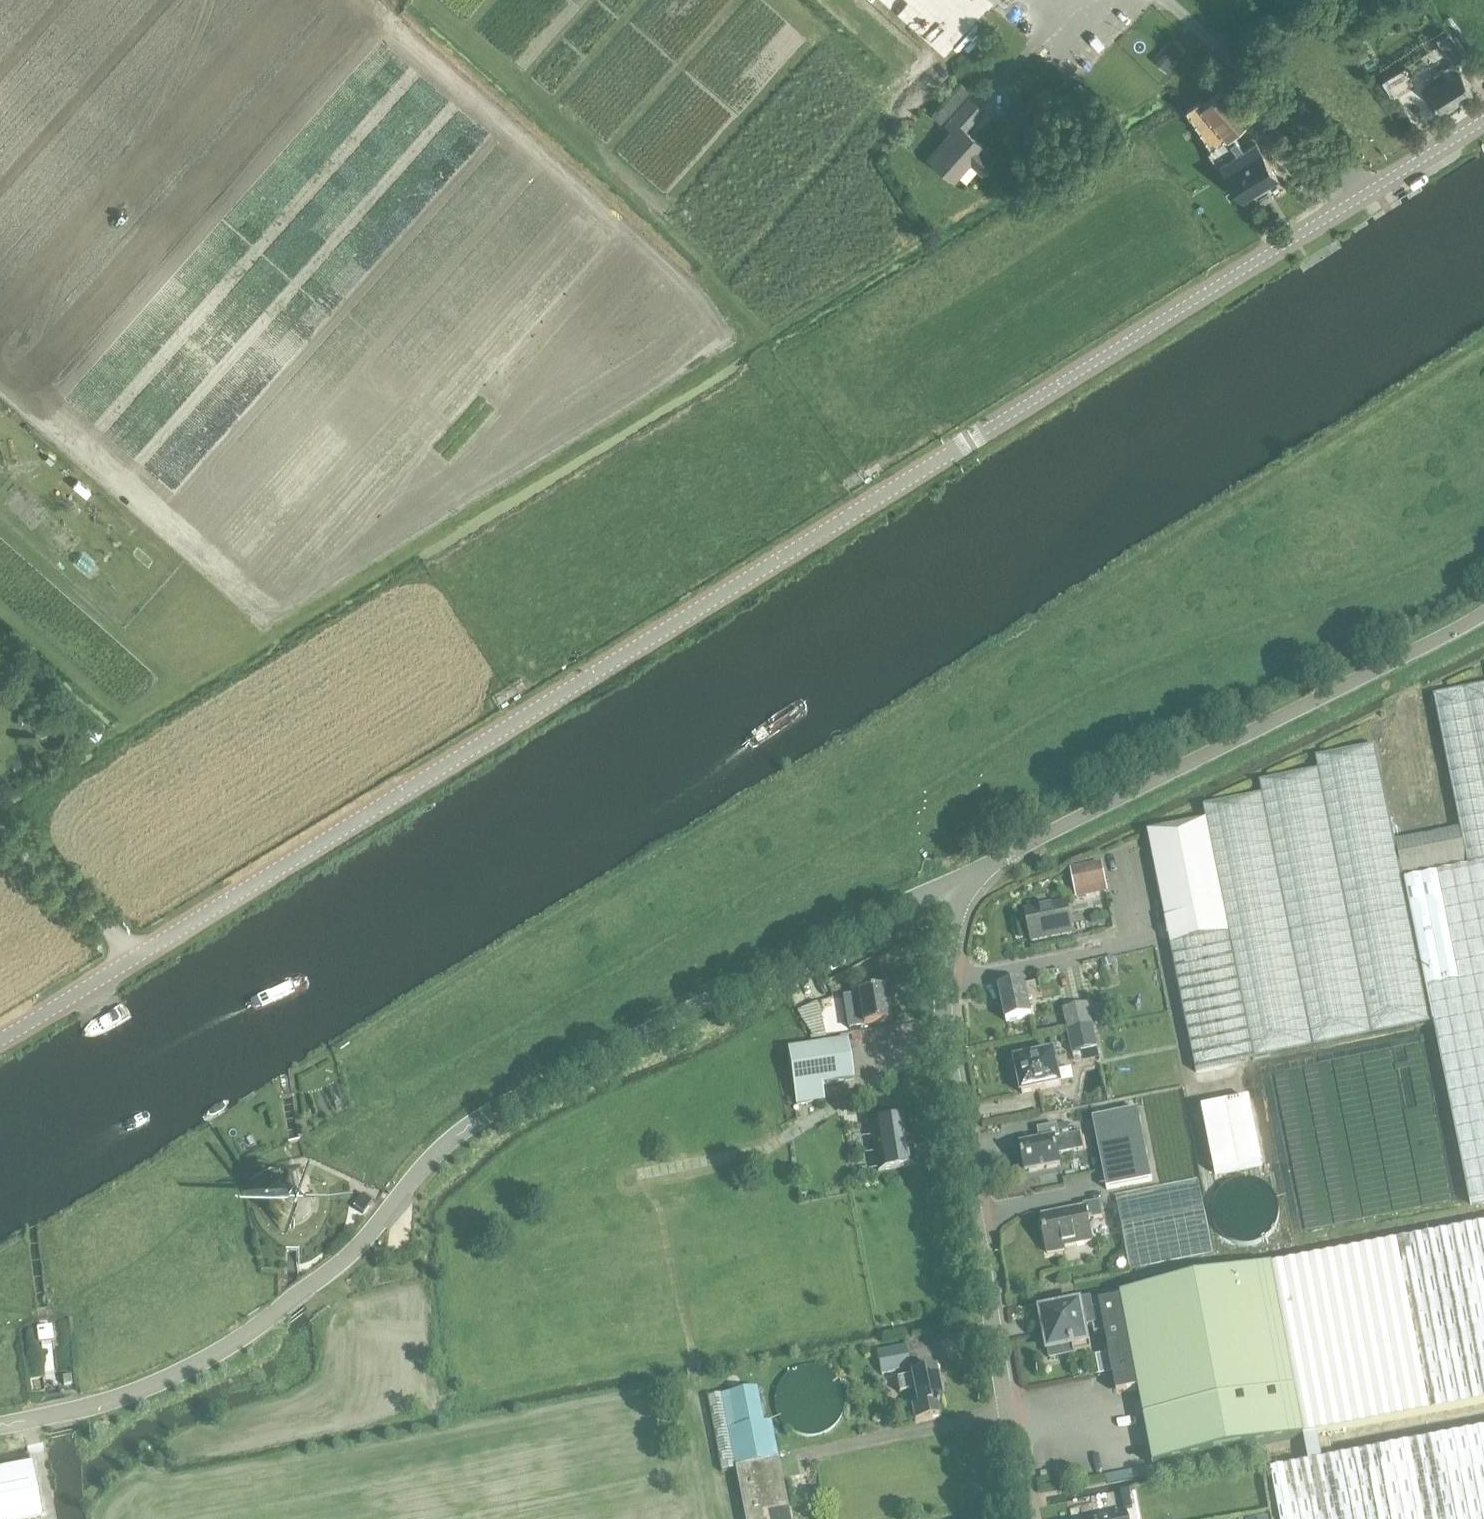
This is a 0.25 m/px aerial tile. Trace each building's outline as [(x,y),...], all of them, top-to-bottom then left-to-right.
[(1421,34),(1402,45),(1407,55),(1426,44),(1421,34)] [(1441,43),(1453,62),(1454,63),(1466,55),(1454,36),(1441,43)] [(1461,70),(1448,78),(1431,89),(1444,110),(1474,91),(1461,70)] [(1254,116),(1232,90),(1230,87),(1207,106),(1204,101),(1191,109),(1247,199),(1278,179),(1256,144),(1246,150),(1235,132),(1254,116)] [(982,172),(993,159),(981,149),(984,146),(966,129),(982,110),(970,99),(947,126),(953,131),(930,158),(954,179),(970,161),(982,172)] [(1436,1036),(1483,1027),(1483,686),(1434,697),(1460,828),(1395,842),(1376,747),(1316,758),(1318,771),(1259,782),(1261,795),(1203,807),(1206,819),(1147,832),(1170,946),(1171,946),(1196,1071),(1434,1024),(1436,1036)] [(1106,885),(1102,863),(1073,868),(1077,890),(1106,885)] [(1032,941),(1074,933),(1068,901),(1026,909),(1032,941)] [(1028,999),(1043,996),(1040,982),(1025,985),(1025,982),(1000,987),(1007,1020),(1031,1015),(1028,999)] [(865,1026),(889,1022),(884,988),(859,992),(859,995),(844,997),(847,1011),(862,1009),(865,1026)] [(827,1035),(820,1003),(798,1013),(812,1035),(827,1035)] [(1089,1003),(1064,1009),(1066,1019),(1068,1029),(1068,1031),(1094,1026),(1089,1003)] [(1094,1026),(1068,1031),(1075,1064),(1100,1059),(1094,1026)] [(1436,1036),(1470,1204),(1483,1201),(1483,1027),(1436,1036)] [(847,1040),(788,1049),(797,1104),(824,1100),(822,1084),(853,1080),(847,1040)] [(1022,1093),(1047,1088),(1062,1085),(1055,1052),(1015,1060),(1019,1079),(1017,1079),(1019,1089),(1021,1088),(1022,1093)] [(1264,1164),(1250,1099),(1203,1108),(1216,1174),(1264,1164)] [(1152,1181),(1139,1110),(1094,1118),(1107,1189),(1152,1181)] [(906,1118),(871,1124),(877,1170),(912,1165),(906,1118)] [(1085,1148),(1082,1133),(1060,1137),(1058,1125),(1038,1128),(1041,1140),(1021,1144),(1024,1158),(1021,1159),(1023,1167),(1025,1167),(1026,1171),(1060,1164),(1058,1154),(1085,1148)] [(299,1179),(290,1179),(282,1182),(276,1189),(273,1197),(273,1206),(276,1214),(283,1220),(291,1223),(300,1223),(307,1219),(314,1213),(317,1205),(317,1196),(313,1188),(307,1182),(299,1179)] [(1212,1254),(1197,1179),(1114,1196),(1129,1270),(1212,1254)] [(372,1201),(363,1194),(353,1207),(362,1214),(372,1201)] [(1044,1232),(1048,1253),(1065,1250),(1065,1247),(1093,1242),(1088,1220),(1103,1218),(1100,1202),(1084,1205),(1084,1208),(1043,1216),(1046,1231),(1044,1232)] [(1483,1403),(1483,1226),(1271,1266),(1304,1437),(1318,1434),(1483,1403)] [(1154,1466),(1304,1437),(1271,1266),(1122,1295),(1122,1299),(1100,1303),(1101,1308),(1106,1332),(1117,1393),(1139,1389),(1154,1466)] [(1087,1327),(1096,1325),(1097,1334),(1106,1332),(1101,1308),(1084,1311),(1082,1301),(1061,1305),(1062,1309),(1042,1312),(1050,1355),(1075,1351),(1074,1341),(1089,1338),(1087,1327)] [(51,1325),(37,1327),(39,1342),(53,1340),(51,1325)] [(882,1374),(911,1368),(906,1346),(878,1352),(882,1374)] [(901,1393),(915,1390),(918,1406),(913,1407),(916,1422),(940,1417),(938,1406),(940,1406),(939,1402),(943,1401),(936,1368),(912,1373),(912,1376),(898,1379),(901,1393)] [(795,1406),(793,1428),(837,1433),(844,1375),(826,1373),(823,1396),(808,1394),(806,1408),(795,1406)] [(756,1387),(720,1395),(707,1397),(722,1472),(734,1469),(744,1518),(790,1518),(779,1462),(778,1459),(777,1459),(770,1422),(763,1423),(756,1387)] [(1280,1518),(1483,1518),(1483,1429),(1323,1460),(1315,1462),(1309,1463),(1271,1470),(1280,1518)] [(1304,1437),(1309,1463),(1315,1462),(1323,1460),(1318,1434),(1304,1437)] [(43,1515),(32,1461),(0,1468),(0,1518),(24,1518),(43,1515)] [(1150,1489),(1129,1493),(1133,1518),(1155,1514),(1150,1489)]
